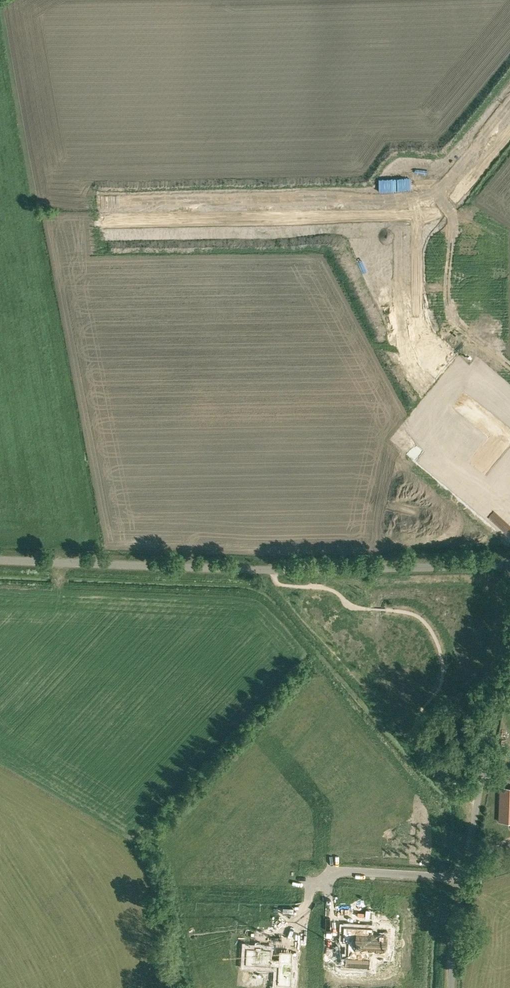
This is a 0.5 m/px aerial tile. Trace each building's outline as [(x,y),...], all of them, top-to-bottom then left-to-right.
[(509,795),(509,786),(501,786),(500,795),(509,795)] [(500,805),(499,821),(509,822),(509,805),(500,805)] [(343,926),(342,941),(347,941),(346,956),(343,956),(343,966),(357,967),(358,957),(366,958),(366,949),(372,949),(372,952),(382,953),(383,935),(382,935),(382,933),(378,933),(378,935),(367,934),(367,927),(343,926)] [(239,942),(238,961),(268,962),(268,961),(272,961),(272,963),(271,981),(286,981),(287,963),(288,946),(273,945),(272,954),(268,954),(269,944),(256,943),(256,942),(251,942),(251,943),(239,942)]
